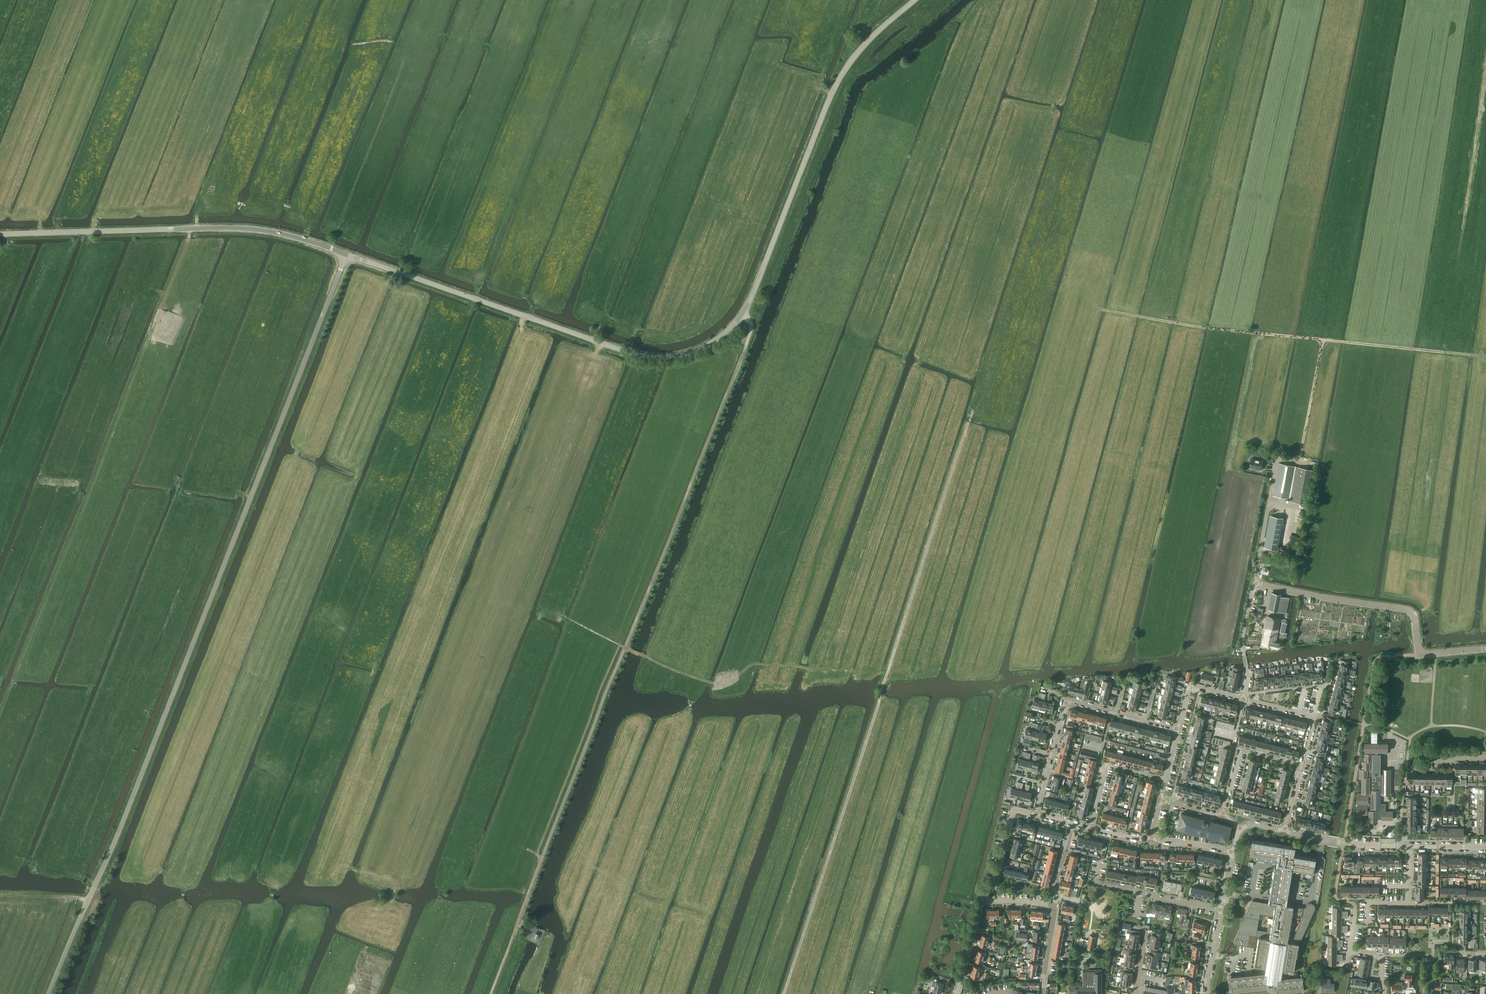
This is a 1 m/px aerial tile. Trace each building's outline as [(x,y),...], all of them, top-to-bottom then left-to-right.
[(1261,469),(1263,459),(1259,459),(1251,457),(1249,467),(1261,469)] [(1289,498),(1295,466),(1279,463),(1273,495),(1289,498)] [(1311,469),(1296,466),(1289,500),(1305,503),(1311,469)] [(1264,547),(1277,549),(1282,517),(1270,515),(1264,547)] [(1272,592),(1269,605),(1268,609),(1286,613),(1289,598),(1280,596),(1281,594),(1272,592)] [(1268,616),(1264,634),(1262,644),(1278,648),(1280,643),(1276,642),(1281,618),(1268,616)] [(1341,663),(1339,669),(1346,671),(1347,671),(1350,672),(1350,669),(1347,668),(1348,665),(1349,666),(1350,662),(1344,661),(1344,664),(1341,663)] [(1316,672),(1317,679),(1323,679),(1322,670),(1325,670),(1324,662),(1321,662),(1322,667),(1319,668),(1319,671),(1316,672)] [(1231,676),(1239,678),(1240,672),(1241,672),(1242,669),(1233,667),(1232,670),(1233,670),(1231,676)] [(1217,682),(1218,676),(1216,675),(1214,675),(1214,676),(1202,673),(1200,681),(1212,684),(1213,681),(1217,682)] [(1164,679),(1164,681),(1175,684),(1175,680),(1183,682),(1183,679),(1168,675),(1168,678),(1166,677),(1164,679)] [(1338,675),(1336,681),(1343,683),(1344,683),(1346,684),(1347,681),(1344,680),(1345,677),(1338,675)] [(1069,693),(1081,696),(1081,697),(1082,697),(1082,693),(1084,694),(1085,693),(1087,693),(1087,695),(1092,679),(1088,678),(1087,681),(1085,680),(1084,688),(1070,684),(1070,682),(1067,681),(1066,684),(1065,688),(1069,689),(1068,693),(1069,693)] [(1102,687),(1117,691),(1118,688),(1111,686),(1112,682),(1104,680),(1102,687)] [(1135,681),(1133,688),(1141,690),(1142,686),(1150,688),(1150,685),(1135,681)] [(1173,690),(1174,687),(1181,689),(1182,685),(1175,684),(1164,681),(1163,681),(1167,682),(1165,688),(1173,690)] [(1116,694),(1117,691),(1102,687),(1100,693),(1108,695),(1109,692),(1116,694)] [(1335,687),(1333,693),(1340,695),(1343,695),(1344,693),(1341,692),(1342,689),(1335,687)] [(1140,696),(1141,693),(1148,695),(1149,691),(1141,690),(1133,688),(1132,694),(1140,696)] [(1180,692),(1173,690),(1165,688),(1163,695),(1171,697),(1172,694),(1179,696),(1180,692)] [(1032,706),(1039,708),(1043,693),(1040,692),(1038,700),(1034,699),(1032,706)] [(1047,702),(1044,701),(1046,694),(1043,693),(1039,708),(1045,710),(1047,702)] [(1108,695),(1100,693),(1100,696),(1097,695),(1096,700),(1099,700),(1106,702),(1107,699),(1115,700),(1115,697),(1108,695)] [(1138,703),(1139,700),(1146,701),(1147,698),(1140,696),(1132,694),(1130,701),(1138,703)] [(1049,695),(1047,702),(1045,710),(1053,712),(1054,704),(1050,703),(1052,696),(1049,695)] [(1169,704),(1170,700),(1177,702),(1178,699),(1171,697),(1163,695),(1160,695),(1158,701),(1162,702),(1169,704)] [(1206,705),(1208,698),(1202,696),(1200,703),(1199,703),(1198,707),(1200,708),(1201,704),(1205,705),(1206,705)] [(1214,699),(1208,698),(1206,705),(1205,705),(1204,709),(1206,709),(1210,710),(1211,706),(1212,707),(1214,699)] [(1213,707),(1217,708),(1218,708),(1220,701),(1214,699),(1212,707),(1211,706),(1210,710),(1212,711),(1213,707)] [(1145,705),(1138,703),(1130,701),(1128,708),(1132,709),(1133,709),(1136,710),(1137,706),(1144,708),(1145,705)] [(1226,702),(1220,701),(1218,708),(1217,708),(1216,712),(1219,713),(1220,709),(1223,709),(1224,710),(1226,702)] [(1176,706),(1169,704),(1162,702),(1160,709),(1168,711),(1168,707),(1176,709),(1176,706)] [(1227,710),(1229,711),(1230,711),(1232,704),(1226,702),(1224,710),(1223,709),(1222,713),(1224,714),(1224,713),(1225,713),(1226,712),(1227,710)] [(1230,711),(1229,711),(1228,715),(1230,715),(1231,711),(1237,713),(1238,705),(1232,704),(1230,711)] [(1329,711),(1328,714),(1333,715),(1334,712),(1336,713),(1337,709),(1340,710),(1340,707),(1337,707),(1330,705),(1328,711),(1329,711)] [(1250,716),(1252,709),(1246,707),(1244,715),(1243,714),(1242,719),(1244,719),(1245,715),(1249,716),(1250,716)] [(1168,711),(1160,709),(1158,716),(1166,717),(1167,714),(1174,715),(1175,712),(1168,711)] [(1250,716),(1249,716),(1248,720),(1250,720),(1251,717),(1255,718),(1256,718),(1258,710),(1252,709),(1250,716)] [(1257,718),(1261,719),(1262,719),(1264,712),(1258,710),(1256,718),(1255,718),(1254,721),(1256,722),(1257,718)] [(1262,719),(1261,719),(1260,723),(1262,724),(1263,720),(1267,721),(1268,721),(1270,713),(1264,712),(1262,719)] [(1268,721),(1267,721),(1266,725),(1268,725),(1269,721),(1273,722),(1274,722),(1276,715),(1270,713),(1268,721)] [(1196,721),(1204,723),(1205,717),(1197,715),(1196,721)] [(1274,722),(1273,722),(1272,726),(1274,727),(1275,723),(1279,724),(1280,724),(1282,716),(1276,715),(1274,722)] [(1280,724),(1279,724),(1278,728),(1280,728),(1281,724),(1285,725),(1286,726),(1288,718),(1282,716),(1280,724)] [(1324,719),(1322,725),(1330,727),(1331,721),(1334,722),(1335,719),(1328,717),(1327,720),(1324,719)] [(1286,726),(1285,725),(1284,729),(1286,730),(1287,726),(1291,727),(1292,727),(1294,720),(1288,718),(1286,726)] [(1115,730),(1117,722),(1111,720),(1109,728),(1115,730)] [(1292,727),(1291,727),(1290,731),(1292,731),(1293,727),(1297,728),(1298,729),(1300,721),(1294,720),(1292,727)] [(1204,723),(1196,721),(1194,727),(1202,729),(1204,723)] [(1307,723),(1300,721),(1298,729),(1297,728),(1296,732),(1298,733),(1299,729),(1305,730),(1307,723)] [(1029,746),(1031,738),(1035,723),(1032,722),(1030,729),(1027,728),(1023,744),(1029,746)] [(1121,731),(1123,723),(1117,722),(1115,730),(1121,731)] [(1040,732),(1036,731),(1038,724),(1035,723),(1031,738),(1038,740),(1040,732)] [(1127,733),(1129,725),(1123,723),(1121,731),(1127,733)] [(1042,725),(1040,732),(1038,740),(1045,742),(1047,734),(1043,733),(1045,725),(1042,725)] [(1133,734),(1135,726),(1129,725),(1127,733),(1133,734)] [(1322,725),(1321,731),(1328,733),(1331,734),(1332,731),(1332,728),(1330,727),(1322,725)] [(1139,736),(1141,728),(1135,726),(1133,734),(1135,735),(1135,736),(1135,737),(1136,738),(1136,739),(1138,739),(1139,736)] [(1201,733),(1202,729),(1194,727),(1193,733),(1200,735),(1203,736),(1203,733),(1201,733)] [(1145,737),(1147,729),(1141,728),(1139,736),(1145,737)] [(1151,739),(1153,731),(1147,729),(1145,737),(1151,739)] [(1157,740),(1159,732),(1153,731),(1151,739),(1157,740)] [(1165,734),(1159,732),(1157,740),(1163,742),(1165,734)] [(1200,735),(1193,733),(1191,739),(1199,741),(1200,735)] [(1167,734),(1165,734),(1163,742),(1169,743),(1171,735),(1170,735),(1170,734),(1167,734)] [(1189,745),(1197,747),(1199,741),(1191,739),(1189,745)] [(1325,745),(1318,743),(1316,749),(1319,750),(1318,753),(1326,755),(1328,746),(1325,745)] [(1377,819),(1392,819),(1392,811),(1390,811),(1385,811),(1386,803),(1380,803),(1380,795),(1390,795),(1390,770),(1382,770),(1380,770),(1381,754),(1383,754),(1387,754),(1387,743),(1378,743),(1377,743),(1363,743),(1363,754),(1364,754),(1364,762),(1362,762),(1362,769),(1360,769),(1360,777),(1362,777),(1362,793),(1357,793),(1357,804),(1356,804),(1356,806),(1357,806),(1357,814),(1369,814),(1369,821),(1377,821),(1377,819)] [(1197,747),(1189,745),(1188,751),(1196,753),(1197,747)] [(1223,748),(1222,752),(1222,753),(1229,755),(1231,749),(1229,748),(1226,748),(1223,747),(1224,746),(1223,746),(1220,745),(1219,745),(1219,747),(1223,748)] [(1290,749),(1287,748),(1285,756),(1291,757),(1294,745),(1292,745),(1290,749)] [(1196,753),(1188,751),(1186,757),(1194,759),(1196,753)] [(1221,754),(1220,758),(1220,759),(1228,761),(1229,755),(1222,753),(1222,752),(1218,751),(1218,753),(1221,754)] [(1017,766),(1024,768),(1028,753),(1025,752),(1023,759),(1019,758),(1017,766)] [(1032,762),(1029,761),(1031,753),(1028,753),(1024,768),(1030,769),(1032,762)] [(1326,755),(1318,753),(1317,756),(1315,762),(1322,764),(1324,764),(1324,761),(1327,759),(1328,755),(1327,755),(1326,755)] [(1032,762),(1030,769),(1037,771),(1039,763),(1035,763),(1037,755),(1034,754),(1032,762)] [(1088,757),(1085,757),(1085,759),(1088,761),(1088,764),(1095,766),(1096,760),(1093,759),(1091,758),(1088,757)] [(1194,759),(1186,757),(1185,763),(1193,765),(1194,759)] [(1220,760),(1219,764),(1219,765),(1226,767),(1228,761),(1220,759),(1220,758),(1217,757),(1216,759),(1220,760)] [(1250,759),(1248,765),(1256,767),(1256,768),(1259,769),(1260,767),(1256,766),(1257,761),(1250,759)] [(1193,765),(1185,763),(1183,769),(1191,771),(1193,765)] [(1219,765),(1219,764),(1215,763),(1215,765),(1218,766),(1217,770),(1217,771),(1225,773),(1226,767),(1219,765)] [(1064,766),(1057,764),(1054,773),(1072,778),(1073,774),(1063,772),(1064,766)] [(1254,773),(1254,774),(1258,775),(1258,773),(1254,772),(1256,768),(1256,767),(1248,765),(1247,772),(1254,773)] [(1282,770),(1281,774),(1281,775),(1289,776),(1290,771),(1283,769),(1283,768),(1279,767),(1279,769),(1282,770)] [(1312,774),(1323,776),(1323,773),(1324,770),(1321,770),(1314,768),(1312,774)] [(1190,777),(1191,771),(1183,769),(1182,775),(1190,777)] [(1217,772),(1216,776),(1215,777),(1223,779),(1225,773),(1217,771),(1217,770),(1213,769),(1213,771),(1217,772)] [(1253,779),(1252,780),(1256,781),(1257,779),(1253,778),(1254,774),(1254,773),(1247,772),(1245,777),(1253,779)] [(1221,785),(1223,779),(1215,777),(1216,776),(1204,773),(1203,775),(1210,776),(1209,778),(1215,779),(1214,783),(1221,785)] [(1281,776),(1280,779),(1280,781),(1287,782),(1289,776),(1281,775),(1281,774),(1278,773),(1277,775),(1281,776)] [(1115,779),(1125,782),(1127,776),(1116,774),(1115,779)] [(1312,774),(1310,780),(1321,782),(1322,779),(1323,776),(1312,774)] [(1052,782),(1062,784),(1063,778),(1061,778),(1054,776),(1052,782)] [(1251,785),(1251,786),(1255,787),(1255,785),(1251,784),(1252,780),(1253,779),(1245,777),(1244,783),(1251,785)] [(1279,782),(1278,786),(1278,787),(1285,789),(1287,782),(1280,781),(1280,779),(1276,779),(1276,781),(1279,782)] [(1016,797),(1020,782),(1017,782),(1015,789),(1011,788),(1009,796),(1016,797)] [(1025,791),(1021,791),(1023,783),(1020,782),(1016,797),(1023,799),(1025,791)] [(1060,790),(1062,784),(1052,782),(1051,788),(1057,790),(1058,789),(1060,790)] [(1251,785),(1244,783),(1242,789),(1249,791),(1249,792),(1253,793),(1254,791),(1250,790),(1251,786),(1251,785)] [(1025,791),(1023,799),(1030,801),(1032,793),(1028,792),(1030,785),(1027,784),(1025,791)] [(1176,785),(1174,792),(1177,793),(1177,794),(1183,795),(1185,787),(1176,785)] [(1278,788),(1277,792),(1277,793),(1284,794),(1285,789),(1278,787),(1278,786),(1274,785),(1274,787),(1278,788)] [(1309,785),(1307,791),(1315,793),(1318,794),(1319,791),(1316,790),(1316,787),(1309,785)] [(1191,789),(1185,787),(1183,795),(1189,797),(1191,789)] [(1195,798),(1197,790),(1191,789),(1189,797),(1195,798)] [(1201,800),(1203,792),(1197,790),(1195,798),(1201,800)] [(1282,801),(1284,794),(1277,793),(1277,792),(1270,790),(1270,792),(1276,793),(1275,799),(1282,801)] [(1207,801),(1209,793),(1203,792),(1201,800),(1207,801)] [(1231,807),(1238,809),(1240,802),(1243,793),(1241,792),(1238,801),(1233,800),(1231,807)] [(1215,795),(1209,793),(1207,801),(1213,803),(1215,795)] [(1221,797),(1215,795),(1213,803),(1219,804),(1221,797)] [(1313,799),(1306,797),(1304,803),(1307,804),(1306,807),(1314,809),(1315,806),(1312,805),(1313,799)] [(1256,814),(1263,816),(1265,808),(1267,798),(1265,798),(1263,803),(1264,804),(1263,807),(1258,806),(1256,814)] [(1238,809),(1245,811),(1247,803),(1247,802),(1248,799),(1246,799),(1244,803),(1240,802),(1238,809)] [(1245,811),(1251,812),(1253,805),(1254,801),(1252,800),(1251,803),(1247,802),(1247,803),(1245,811)] [(1251,812),(1256,814),(1258,806),(1259,802),(1258,802),(1257,806),(1253,805),(1251,812)] [(1263,816),(1269,817),(1271,809),(1272,805),(1270,805),(1269,809),(1265,808),(1263,816)] [(1269,817),(1274,819),(1276,811),(1277,807),(1276,806),(1275,810),(1271,809),(1269,817)] [(1283,813),(1284,808),(1282,808),(1281,812),(1276,811),(1274,819),(1280,820),(1282,812),(1283,813)] [(1294,824),(1300,825),(1304,808),(1302,808),(1299,818),(1296,817),(1294,824)] [(1204,836),(1225,841),(1227,842),(1229,833),(1228,833),(1230,826),(1208,820),(1208,821),(1204,820),(1204,819),(1181,813),(1179,822),(1180,822),(1178,829),(1200,835),(1200,833),(1205,834),(1204,836)] [(1320,823),(1318,830),(1324,831),(1324,829),(1328,830),(1329,822),(1326,821),(1326,824),(1320,823)] [(1035,826),(1029,824),(1028,830),(1033,831),(1033,833),(1035,834),(1037,828),(1035,828),(1035,826)] [(1420,830),(1417,830),(1417,824),(1406,824),(1406,827),(1408,827),(1408,830),(1409,830),(1409,834),(1420,834),(1420,830)] [(1015,838),(1013,844),(1023,846),(1024,840),(1015,838)] [(1254,850),(1255,851),(1254,858),(1277,861),(1271,895),(1272,896),(1272,899),(1270,899),(1270,903),(1252,900),(1239,930),(1232,944),(1237,944),(1257,948),(1258,937),(1279,940),(1299,943),(1314,910),(1315,909),(1315,907),(1314,905),(1313,904),(1312,903),(1310,903),(1308,903),(1307,904),(1306,905),(1305,907),(1286,904),(1292,869),(1294,854),(1295,847),(1253,840),(1250,854),(1250,855),(1251,855),(1251,856),(1252,856),(1253,854),(1254,850)] [(1018,851),(1012,850),(1010,856),(1013,857),(1012,858),(1017,860),(1019,852),(1018,851)] [(1159,853),(1159,860),(1159,862),(1167,862),(1167,860),(1167,856),(1166,856),(1166,853),(1159,853)] [(1294,854),(1292,869),(1313,873),(1316,858),(1294,854)] [(1357,866),(1357,858),(1351,858),(1351,857),(1344,857),(1344,860),(1345,860),(1345,865),(1344,865),(1344,867),(1352,867),(1352,869),(1353,869),(1353,867),(1357,867),(1357,866)] [(1076,866),(1077,862),(1069,860),(1068,866),(1082,870),(1083,867),(1076,866)] [(1028,881),(1029,877),(1029,874),(1026,874),(1028,867),(1029,867),(1030,865),(1026,864),(1023,873),(1022,879),(1028,881)] [(1181,888),(1182,884),(1165,880),(1163,890),(1169,892),(1169,891),(1178,893),(1179,888),(1181,888)] [(1066,894),(1071,895),(1072,890),(1073,886),(1071,885),(1071,883),(1064,881),(1062,887),(1067,888),(1066,894)] [(1072,890),(1071,895),(1078,897),(1080,889),(1078,889),(1078,890),(1077,891),(1076,891),(1074,890),(1072,890)] [(1166,906),(1157,904),(1152,903),(1150,915),(1155,916),(1155,913),(1165,915),(1165,917),(1169,918),(1170,915),(1172,907),(1166,905),(1166,906)] [(1066,919),(1069,919),(1069,913),(1073,914),(1074,906),(1069,905),(1067,913),(1067,916),(1066,919)] [(1188,928),(1190,919),(1186,918),(1188,910),(1178,908),(1177,913),(1182,914),(1180,922),(1179,922),(1178,926),(1188,928)] [(1198,930),(1200,923),(1194,921),(1192,928),(1198,930)] [(1206,924),(1200,923),(1198,930),(1204,932),(1206,924)] [(1129,938),(1139,940),(1140,935),(1137,934),(1138,931),(1127,929),(1127,932),(1130,933),(1129,938)] [(1033,940),(1041,940),(1042,931),(1034,931),(1033,940)] [(1027,941),(1028,934),(1017,932),(1016,939),(1027,941)] [(1150,940),(1160,942),(1161,938),(1163,938),(1163,937),(1164,937),(1165,934),(1154,932),(1154,935),(1151,934),(1150,940)] [(1087,948),(1093,949),(1096,937),(1090,935),(1087,948)] [(1258,937),(1257,948),(1254,965),(1266,967),(1274,969),(1279,940),(1258,937)] [(1138,946),(1139,940),(1129,938),(1128,942),(1126,942),(1126,943),(1125,943),(1124,946),(1135,948),(1135,945),(1138,946)] [(1159,947),(1160,942),(1150,940),(1149,945),(1152,946),(1151,949),(1162,951),(1162,947),(1159,947)] [(1294,972),(1299,943),(1279,940),(1274,969),(1282,970),(1294,972)] [(1027,948),(1027,951),(1031,951),(1039,952),(1040,946),(1032,945),(1033,944),(1028,943),(1027,948)] [(1125,952),(1124,957),(1135,959),(1136,954),(1134,953),(1134,950),(1124,948),(1123,952),(1125,952)] [(1147,959),(1157,961),(1158,955),(1161,956),(1161,953),(1151,951),(1150,954),(1148,953),(1147,959)] [(1454,964),(1454,954),(1444,954),(1444,964),(1449,964),(1449,968),(1453,968),(1453,964),(1454,964)] [(1134,965),(1135,959),(1124,957),(1123,963),(1121,962),(1121,966),(1131,968),(1132,965),(1134,965)] [(1359,964),(1369,965),(1370,960),(1358,957),(1357,959),(1360,960),(1359,964)] [(1156,966),(1157,961),(1147,959),(1146,965),(1148,965),(1148,968),(1158,970),(1159,967),(1156,966)] [(1466,976),(1466,967),(1463,967),(1464,959),(1457,959),(1457,971),(1463,971),(1463,976),(1466,976)] [(1478,970),(1479,965),(1476,965),(1476,960),(1469,959),(1469,970),(1475,970),(1475,973),(1478,973),(1478,970)] [(1272,982),(1274,969),(1266,967),(1265,973),(1228,977),(1228,979),(1229,979),(1230,992),(1269,988),(1269,987),(1272,986),(1272,982)] [(1368,971),(1358,969),(1358,968),(1356,967),(1356,970),(1358,970),(1357,975),(1367,976),(1368,971)] [(1120,976),(1132,979),(1133,973),(1130,973),(1131,970),(1120,968),(1120,971),(1123,971),(1122,977),(1120,976)] [(1282,970),(1274,969),(1272,982),(1272,986),(1274,986),(1275,993),(1304,991),(1303,979),(1303,976),(1281,978),(1282,970)] [(1102,970),(1083,970),(1083,980),(1083,985),(1070,985),(1070,992),(1077,993),(1102,993),(1102,970)] [(1334,992),(1334,983),(1330,983),(1330,979),(1323,978),(1323,975),(1319,975),(1319,985),(1322,985),(1322,992),(1334,992)] [(1131,984),(1132,979),(1120,976),(1119,982),(1118,982),(1117,985),(1128,987),(1128,984),(1131,984)] [(1352,978),(1352,984),(1354,984),(1354,985),(1365,987),(1366,984),(1369,985),(1368,987),(1373,988),(1376,988),(1377,982),(1374,982),(1369,981),(1366,981),(1355,979),(1352,978)] [(944,983),(933,981),(932,986),(934,987),(933,990),(933,991),(933,993),(930,992),(929,993),(936,993),(935,993),(936,991),(941,993),(944,983)] [(1402,992),(1402,986),(1401,986),(1402,982),(1393,981),(1392,985),(1391,991),(1402,992)]
